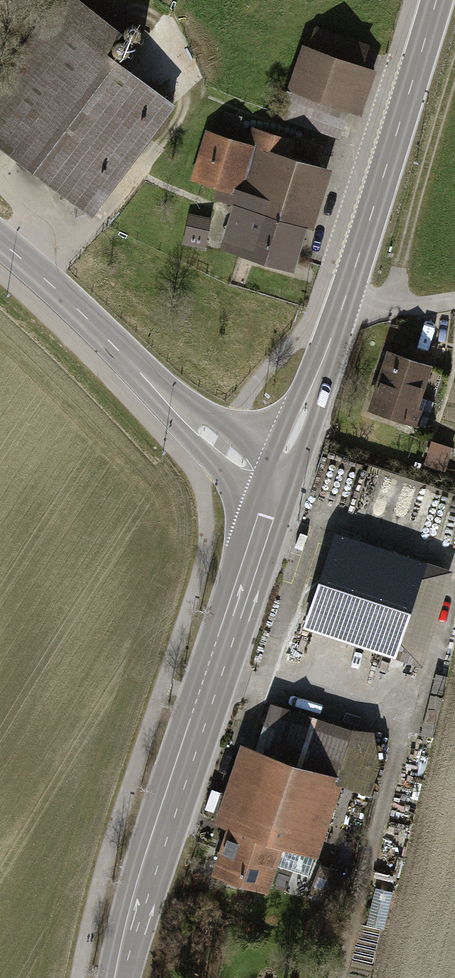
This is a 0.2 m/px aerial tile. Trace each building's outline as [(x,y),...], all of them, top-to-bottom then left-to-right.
[(0,74),(0,151),(81,217),(173,103),(104,47),(120,29),(85,0),(61,0),(0,74)] [(339,134),(347,111),(359,115),(375,67),(361,62),(368,44),(317,27),(311,46),(303,43),(287,91),(291,93),(283,116),(339,134)] [(218,247),(290,269),(304,223),(313,225),(332,164),(289,151),(293,135),(249,122),(244,138),(237,136),(244,114),(224,108),(217,130),(204,127),(189,177),(216,184),(213,194),(232,200),(218,247)] [(385,351),(367,408),(426,426),(434,399),(425,396),(434,366),(385,351)] [(447,471),(454,446),(435,441),(428,466),(447,471)] [(328,533),(299,624),(395,656),(399,644),(420,651),(446,571),(328,533)] [(230,825),(219,859),(274,876),(283,850),(311,859),(336,784),(354,790),(372,734),(272,701),(256,752),(238,747),(214,820),(230,825)]
